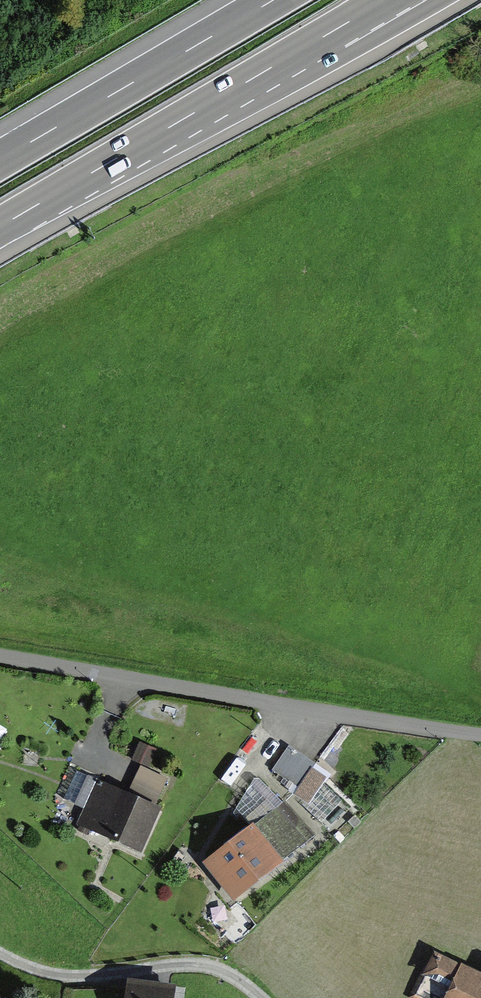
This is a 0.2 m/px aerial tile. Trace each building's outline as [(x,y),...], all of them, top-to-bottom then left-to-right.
[(163,746),(146,740),(142,752),(159,758),(163,746)] [(317,764),(295,750),(282,770),(303,784),(317,764)] [(135,795),(94,778),(83,803),(95,807),(88,825),(148,850),(165,809),(161,808),(174,778),(147,767),(135,795)] [(315,834),(288,801),(255,829),(283,861),(315,834)] [(254,827),(211,863),(239,897),(283,861),(255,829),(254,827)] [(438,952),(417,996),(421,997),(480,997),(480,973),(438,952)] [(138,988),(137,997),(184,997),(185,993),(138,988)]
